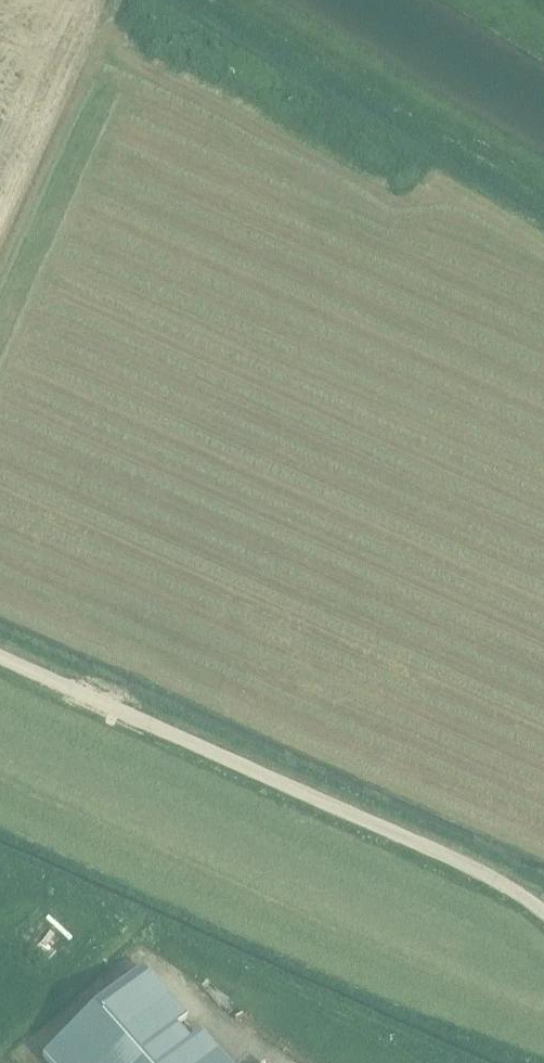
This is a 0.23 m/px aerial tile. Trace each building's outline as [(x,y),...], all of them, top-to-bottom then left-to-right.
[(43,1055),(50,1062),(226,1062),(200,1033),(188,1043),(175,1028),(187,1018),(142,967),(43,1055)]
